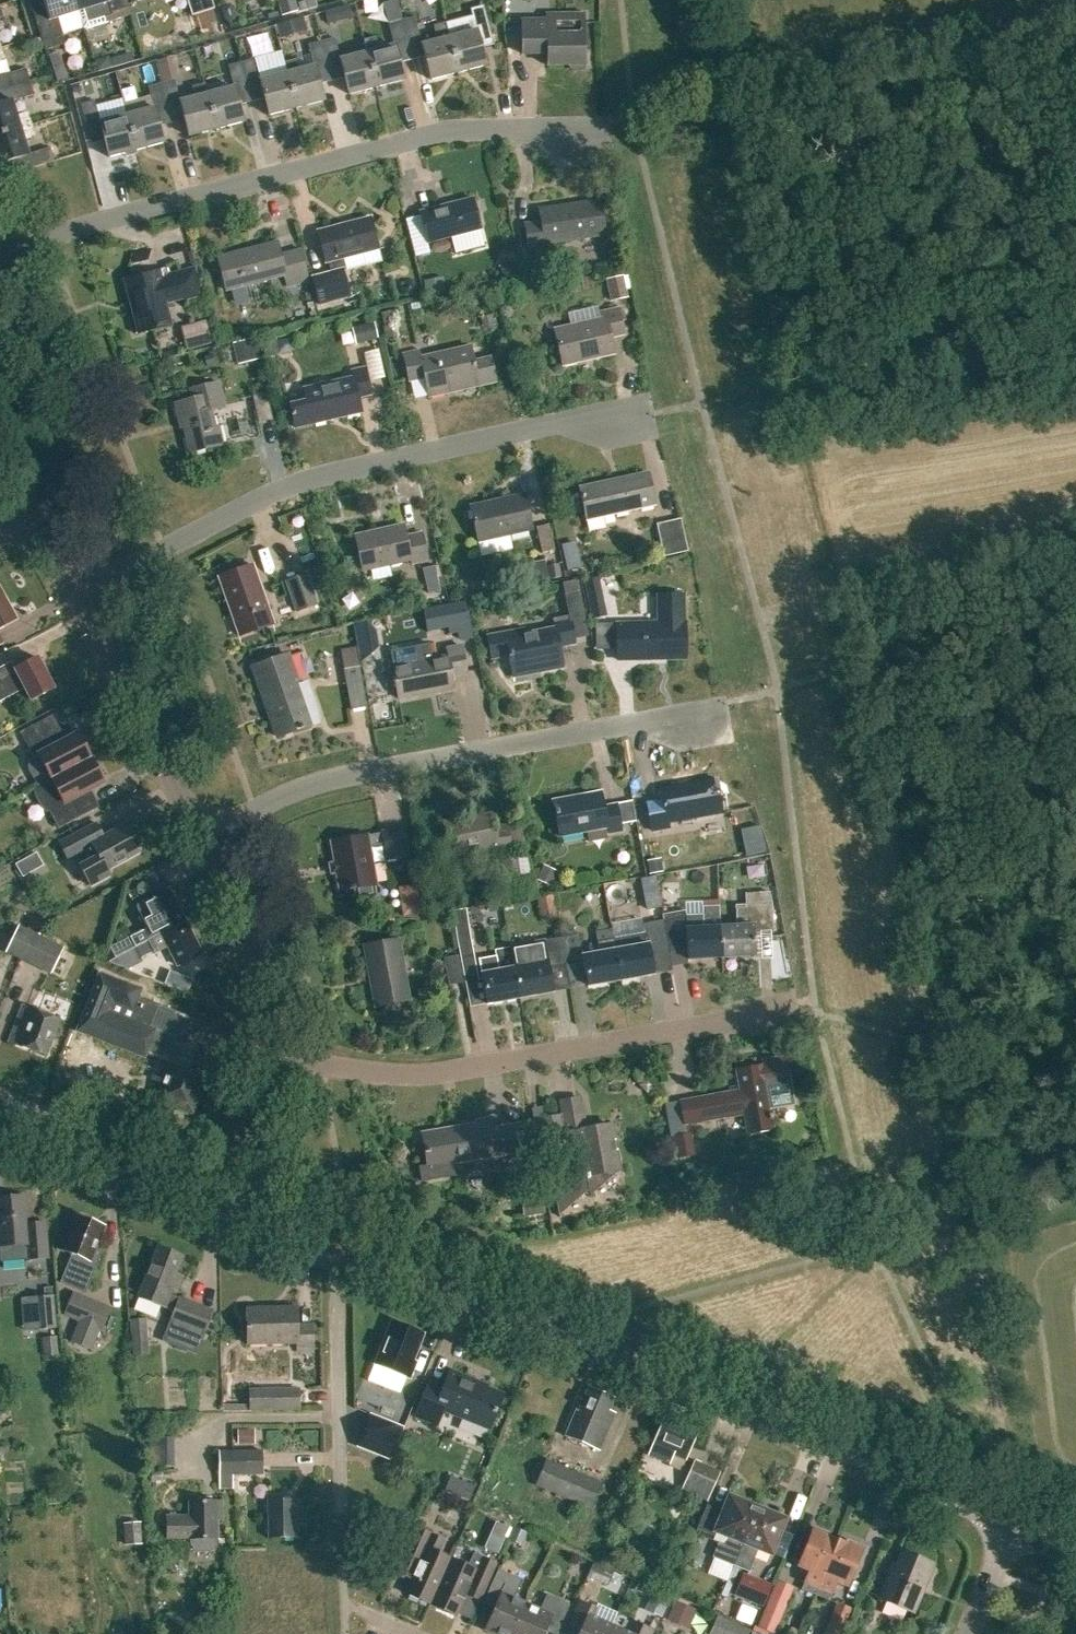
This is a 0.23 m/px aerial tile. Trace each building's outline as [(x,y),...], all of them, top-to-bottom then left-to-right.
[(32,12),(44,50),(65,44),(62,35),(57,18),(78,11),(75,0),(41,0),(44,8),(38,10),(32,12)] [(78,11),(84,29),(130,15),(125,0),(75,0),(78,11)] [(187,0),(191,15),(214,8),(211,0),(186,0),(187,0)] [(295,1),(279,5),(282,17),(298,12),(295,3),(295,1)] [(448,38),(457,72),(485,65),(480,48),(493,45),(483,5),(470,9),(475,31),(448,38)] [(333,9),(324,12),(327,24),(336,21),(333,9)] [(522,54),(547,54),(547,66),(570,65),(570,68),(572,70),(582,70),(584,68),(583,14),(546,15),(546,23),(521,23),(522,54)] [(306,16),(279,24),(284,38),(310,30),(306,16)] [(401,20),(411,60),(424,56),(430,80),(457,72),(448,38),(421,45),(414,17),(401,20)] [(367,53),(376,87),(403,80),(399,63),(411,60),(401,20),(388,24),(394,45),(367,53)] [(321,41),(331,81),(344,77),(348,94),(376,87),(367,53),(340,60),(335,38),(321,41)] [(287,73),(296,108),(323,101),(319,84),(331,81),(321,41),(308,45),(314,66),(287,73)] [(108,57),(95,61),(98,71),(111,68),(108,57)] [(241,62),(251,102),(264,98),(268,115),(296,108),(287,73),(260,81),(254,59),(241,62)] [(207,94),(215,129),(243,122),(238,105),(251,102),(241,62),(228,66),(234,87),(207,94)] [(29,81),(25,69),(0,76),(0,90),(29,81)] [(63,71),(53,74),(55,82),(66,79),(63,71)] [(161,83),(171,123),(183,119),(188,136),(215,129),(207,94),(180,102),(174,80),(161,83)] [(20,127),(12,101),(33,94),(29,81),(0,90),(0,134),(20,127)] [(127,116),(135,150),(163,143),(158,126),(171,123),(161,83),(148,87),(154,108),(127,116)] [(103,140),(108,157),(135,150),(127,116),(100,123),(94,101),(81,104),(91,144),(103,140)] [(15,173),(54,161),(50,148),(28,154),(20,127),(0,134),(0,164),(11,160),(15,173)] [(419,212),(427,243),(480,229),(472,198),(419,212)] [(524,223),(528,251),(546,248),(545,243),(604,234),(599,201),(539,210),(541,221),(524,223)] [(312,277),(319,305),(349,297),(342,271),(345,270),(342,258),(378,249),(370,218),(317,232),(325,262),(328,262),(331,272),(312,277)] [(217,258),(226,290),(284,275),(287,286),(301,283),(293,251),(279,254),(276,242),(217,258)] [(502,265),(499,271),(502,278),(508,281),(514,278),(517,272),(515,266),(509,263),(502,265)] [(135,318),(131,319),(135,334),(139,333),(170,325),(163,298),(173,295),(184,292),(185,299),(200,295),(194,269),(179,273),(168,276),(166,269),(125,280),(135,318)] [(625,274),(606,277),(611,302),(630,298),(625,274)] [(403,281),(399,288),(403,295),(411,295),(415,288),(411,281),(403,281)] [(600,312),(601,318),(553,329),(562,365),(614,354),(610,337),(624,334),(618,308),(600,312)] [(380,312),(383,324),(396,321),(393,309),(380,312)] [(180,327),(186,349),(211,343),(205,320),(180,327)] [(351,327),(355,344),(377,339),(374,322),(351,327)] [(389,346),(372,347),(375,377),(392,375),(389,346)] [(424,377),(428,397),(495,381),(490,358),(473,361),(469,346),(420,358),(418,349),(402,353),(409,381),(424,377)] [(361,412),(358,397),(371,394),(365,368),(351,371),(353,377),(303,389),(306,401),(289,405),(295,428),(312,424),(361,412)] [(188,389),(191,398),(173,403),(179,428),(183,428),(189,453),(223,445),(218,426),(215,427),(211,410),(223,407),(217,382),(188,389)] [(252,395),(258,422),(271,419),(266,392),(252,395)] [(647,473),(579,488),(586,520),(654,505),(647,473)] [(532,528),(524,495),(470,507),(477,541),(532,528)] [(409,554),(425,550),(418,523),(403,526),(400,515),(352,526),(360,560),(408,549),(409,554)] [(663,556),(686,551),(680,519),(657,525),(663,556)] [(548,524),(535,527),(541,553),(554,550),(548,524)] [(543,562),(529,566),(533,580),(546,577),(543,562)] [(434,564),(422,567),(424,578),(437,575),(434,564)] [(559,577),(557,564),(546,566),(549,579),(559,577)] [(252,565),(219,577),(239,636),(273,625),(252,565)] [(285,581),(296,612),(316,605),(310,586),(304,588),(300,576),(285,581)] [(600,578),(584,581),(592,622),(608,619),(600,578)] [(508,656),(512,677),(563,667),(559,646),(575,643),(574,639),(586,637),(577,581),(562,584),(568,617),(554,619),(555,628),(524,634),(523,629),(487,636),(491,659),(508,656)] [(16,620),(0,592),(0,628),(16,620)] [(616,624),(617,660),(685,659),(684,622),(683,622),(683,595),(657,596),(658,623),(616,624)] [(464,602),(423,610),(427,633),(448,628),(449,635),(456,633),(458,641),(472,638),(464,602)] [(355,636),(365,634),(364,622),(353,624),(355,636)] [(445,649),(447,655),(391,666),(397,698),(453,688),(451,676),(466,673),(461,646),(445,649)] [(277,737),(312,725),(320,722),(307,683),(298,686),(288,654),(253,667),(277,737)] [(53,688),(37,658),(14,669),(11,663),(0,668),(0,700),(24,688),(30,700),(53,688)] [(359,666),(343,669),(350,709),(366,706),(359,666)] [(29,771),(37,786),(51,779),(90,758),(77,734),(61,743),(47,718),(19,732),(33,758),(31,764),(29,771)] [(45,801),(56,823),(82,809),(76,797),(103,782),(90,758),(51,779),(59,794),(45,801)] [(660,789),(662,800),(646,803),(651,830),(669,827),(668,822),(723,812),(717,779),(660,789)] [(559,836),(607,828),(608,834),(622,831),(617,805),(603,807),(601,792),(553,801),(559,836)] [(450,856),(497,848),(498,853),(512,851),(507,825),(494,828),(491,812),(443,821),(450,856)] [(79,867),(90,886),(109,875),(106,870),(140,851),(125,824),(102,837),(94,823),(56,845),(66,861),(75,856),(81,866),(79,867)] [(331,841),(340,891),(375,885),(369,849),(383,847),(385,859),(410,855),(404,827),(380,830),(380,832),(366,835),(331,841)] [(505,858),(508,881),(530,878),(527,855),(505,858)] [(31,872),(24,860),(14,866),(20,878),(31,872)] [(543,867),(538,879),(549,884),(555,873),(543,867)] [(658,903),(654,876),(641,878),(646,905),(658,903)] [(421,886),(425,905),(442,901),(439,882),(421,886)] [(135,947),(185,921),(169,889),(136,905),(147,928),(143,930),(130,937),(135,947)] [(719,926),(721,957),(755,955),(753,933),(773,931),(770,891),(744,893),(745,903),(734,904),(735,924),(719,926)] [(556,918),(552,896),(535,899),(539,920),(556,918)] [(419,912),(417,898),(402,901),(404,914),(419,912)] [(662,920),(668,950),(687,946),(687,960),(721,957),(719,926),(717,905),(702,906),(703,915),(685,915),(685,910),(662,914),(662,920)] [(482,1004),(482,1008),(520,1001),(515,968),(514,968),(510,946),(493,949),(495,956),(477,959),(480,974),(475,975),(463,908),(452,910),(469,1006),(482,1004)] [(614,939),(621,983),(650,978),(645,949),(667,946),(662,920),(642,923),(643,933),(614,939)] [(165,943),(177,966),(201,953),(185,921),(135,947),(140,957),(154,950),(153,949),(165,943)] [(566,963),(565,963),(569,987),(583,984),(584,990),(621,983),(614,939),(612,939),(610,929),(595,932),(598,952),(580,956),(576,936),(574,936),(572,925),(559,927),(561,938),(566,963)] [(6,951),(51,973),(62,949),(18,927),(6,951)] [(515,968),(520,1001),(548,996),(543,967),(565,963),(566,963),(561,938),(526,945),(530,965),(515,968)] [(409,1000),(398,940),(364,946),(376,1006),(409,1000)] [(448,985),(463,983),(458,956),(444,958),(448,985)] [(163,984),(186,993),(191,980),(169,971),(163,984)] [(159,1005),(137,997),(141,989),(118,980),(99,973),(76,1031),(144,1058),(145,1054),(154,1030),(150,1028),(159,1005)] [(17,1045),(45,1056),(60,1020),(22,1005),(8,1041),(18,1045),(17,1045)] [(154,1030),(145,1054),(169,1064),(156,1099),(191,1113),(205,1076),(188,1070),(194,1053),(171,1044),(174,1038),(180,1040),(184,1028),(189,1017),(159,1005),(150,1028),(154,1030)] [(197,1020),(189,1017),(184,1028),(193,1032),(197,1020)] [(223,1030),(197,1020),(193,1032),(191,1035),(217,1045),(223,1030)] [(762,1065),(761,1065),(736,1069),(740,1090),(679,1100),(684,1124),(744,1114),(747,1134),(773,1129),(766,1086),(793,1082),(788,1055),(761,1060),(762,1063),(762,1065)] [(563,1115),(541,1119),(547,1151),(563,1149),(566,1164),(550,1167),(555,1194),(587,1189),(589,1197),(618,1171),(610,1124),(584,1129),(579,1098),(560,1101),(563,1115)] [(427,1165),(419,1167),(421,1181),(454,1176),(452,1163),(497,1155),(514,1152),(523,1151),(518,1125),(509,1127),(492,1129),(491,1118),(476,1121),(477,1124),(422,1134),(427,1165)] [(678,1157),(692,1155),(688,1133),(675,1135),(678,1157)] [(521,1167),(524,1185),(543,1182),(540,1164),(521,1167)] [(25,1244),(26,1260),(48,1258),(45,1223),(27,1224),(25,1196),(0,1198),(0,1247),(25,1244)] [(60,1282),(86,1292),(102,1251),(95,1248),(104,1226),(76,1215),(62,1250),(72,1254),(60,1282)] [(170,1320),(204,1333),(213,1311),(179,1297),(178,1298),(170,1294),(172,1290),(177,1292),(183,1276),(176,1273),(183,1257),(157,1247),(137,1297),(174,1311),(170,1320)] [(77,1320),(68,1341),(90,1350),(99,1329),(101,1330),(110,1306),(71,1290),(61,1314),(77,1320)] [(55,1300),(38,1301),(40,1333),(57,1332),(55,1300)] [(297,1326),(296,1307),(245,1308),(246,1344),(297,1343),(297,1351),(313,1351),(312,1325),(297,1326)] [(129,1318),(131,1355),(148,1354),(146,1317),(129,1318)] [(423,1334),(390,1321),(373,1364),(409,1378),(416,1362),(412,1361),(423,1334)] [(436,1424),(442,1410),(488,1428),(501,1395),(484,1388),(485,1385),(450,1371),(442,1391),(428,1385),(415,1416),(436,1424)] [(261,1387),(263,1411),(300,1409),(299,1387),(285,1387),(284,1385),(263,1386),(263,1387),(261,1387)] [(609,1410),(614,1399),(588,1388),(578,1411),(576,1410),(565,1436),(600,1450),(615,1413),(609,1410)] [(370,1415),(357,1446),(389,1459),(402,1428),(370,1415)] [(697,1431),(665,1417),(649,1455),(670,1464),(673,1455),(685,1460),(697,1431)] [(181,1461),(180,1441),(162,1442),(164,1462),(181,1461)] [(219,1489),(232,1488),(232,1475),(261,1474),(261,1451),(218,1451),(219,1489)] [(553,1493),(550,1501),(588,1517),(602,1482),(545,1458),(534,1485),(553,1493)] [(682,1490),(706,1501),(719,1473),(694,1462),(682,1490)] [(727,1576),(732,1565),(756,1509),(728,1497),(722,1513),(706,1507),(697,1531),(714,1538),(716,1533),(728,1537),(724,1546),(717,1543),(712,1557),(713,1557),(709,1568),(727,1576)] [(267,1500),(268,1538),(296,1537),(296,1519),(301,1519),(301,1500),(267,1500)] [(166,1538),(190,1538),(190,1543),(193,1548),(198,1551),(208,1551),(214,1548),(217,1543),(217,1537),(217,1520),(222,1520),(222,1501),(189,1501),(189,1516),(166,1516),(166,1538)] [(756,1509),(732,1565),(750,1573),(755,1559),(753,1559),(757,1548),(771,1554),(784,1521),(756,1509)] [(126,1523),(127,1545),(140,1544),(139,1522),(126,1523)] [(507,1541),(521,1547),(527,1534),(513,1528),(507,1541)] [(416,1529),(402,1562),(416,1568),(404,1594),(430,1606),(451,1559),(440,1554),(445,1542),(431,1535),(416,1529)] [(803,1590),(814,1595),(837,1542),(814,1532),(800,1566),(814,1572),(813,1576),(809,1574),(803,1590)] [(483,1547),(497,1553),(501,1545),(487,1539),(483,1547)] [(814,1595),(828,1601),(835,1585),(831,1584),(833,1579),(848,1585),(861,1551),(837,1542),(814,1595)] [(880,1599),(913,1613),(933,1563),(903,1551),(894,1573),(891,1572),(880,1599)] [(430,1606),(455,1617),(466,1591),(481,1597),(496,1564),(473,1554),(468,1566),(451,1559),(430,1606)] [(587,1578),(607,1587),(613,1573),(593,1564),(587,1578)] [(494,1633),(513,1633),(526,1605),(512,1599),(521,1580),(497,1569),(482,1604),(494,1609),(484,1630),(494,1633)] [(770,1585),(743,1574),(734,1594),(761,1606),(770,1585)] [(757,1624),(774,1631),(793,1585),(776,1578),(757,1624)] [(644,1612),(661,1619),(669,1600),(653,1592),(644,1612)] [(545,1626),(556,1631),(567,1606),(545,1596),(538,1610),(526,1605),(513,1633),(542,1633),(545,1626)] [(611,1626),(591,1617),(597,1603),(581,1596),(575,1609),(564,1633),(608,1633),(611,1626)] [(835,1600),(822,1633),(840,1633),(851,1606),(835,1600)] [(666,1622),(688,1631),(696,1612),(675,1602),(666,1622)] [(653,1630),(637,1622),(632,1633),(651,1633),(653,1630)] [(748,1632),(732,1625),(728,1633),(747,1633),(748,1632)] [(608,1633),(630,1633),(611,1626),(608,1633)]
